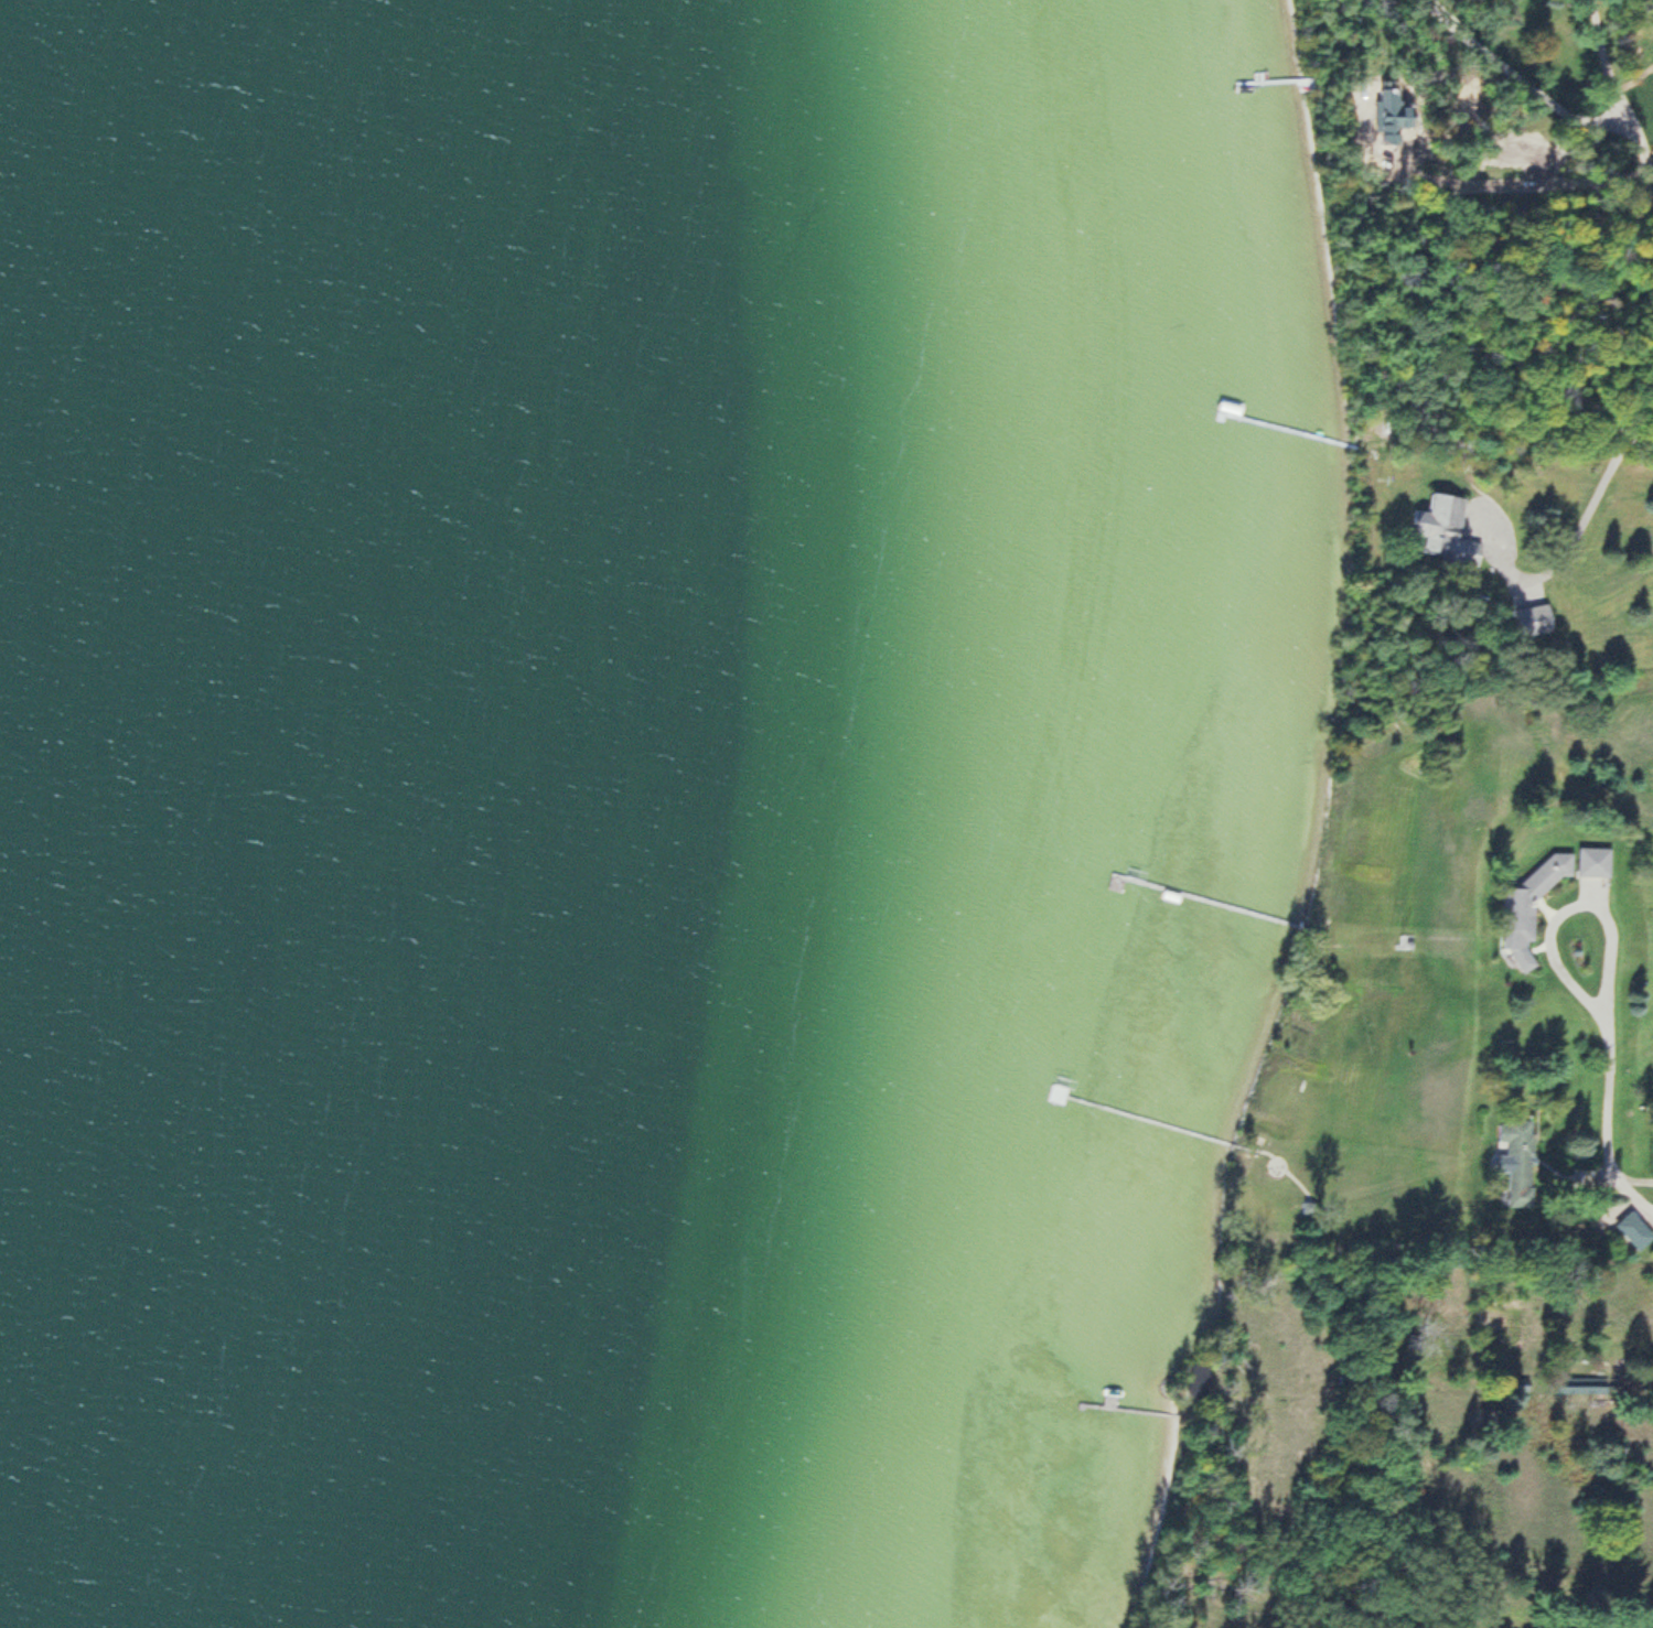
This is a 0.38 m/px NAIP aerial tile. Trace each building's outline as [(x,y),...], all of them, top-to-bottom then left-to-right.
[(1628,111),(1630,122),(1643,119),(1641,108),(1628,111)] [(1466,497),(1458,536),(1484,540),(1481,559),(1423,548),(1425,535),(1417,533),(1420,510),(1429,511),(1432,492),(1466,497)] [(1514,610),(1520,637),(1553,629),(1547,602),(1514,610)] [(1576,877),(1610,877),(1610,848),(1576,848),(1576,877)] [(1503,887),(1502,948),(1524,973),(1534,964),(1534,956),(1531,953),(1531,903),(1562,876),(1572,876),(1572,853),(1554,853),(1514,887),(1503,887)] [(1507,1142),(1507,1206),(1531,1206),(1531,1122),(1496,1122),(1496,1142),(1507,1142)] [(1624,1235),(1636,1248),(1648,1237),(1635,1224),(1624,1235)] [(1595,1379),(1577,1379),(1577,1393),(1595,1393),(1595,1379)]
